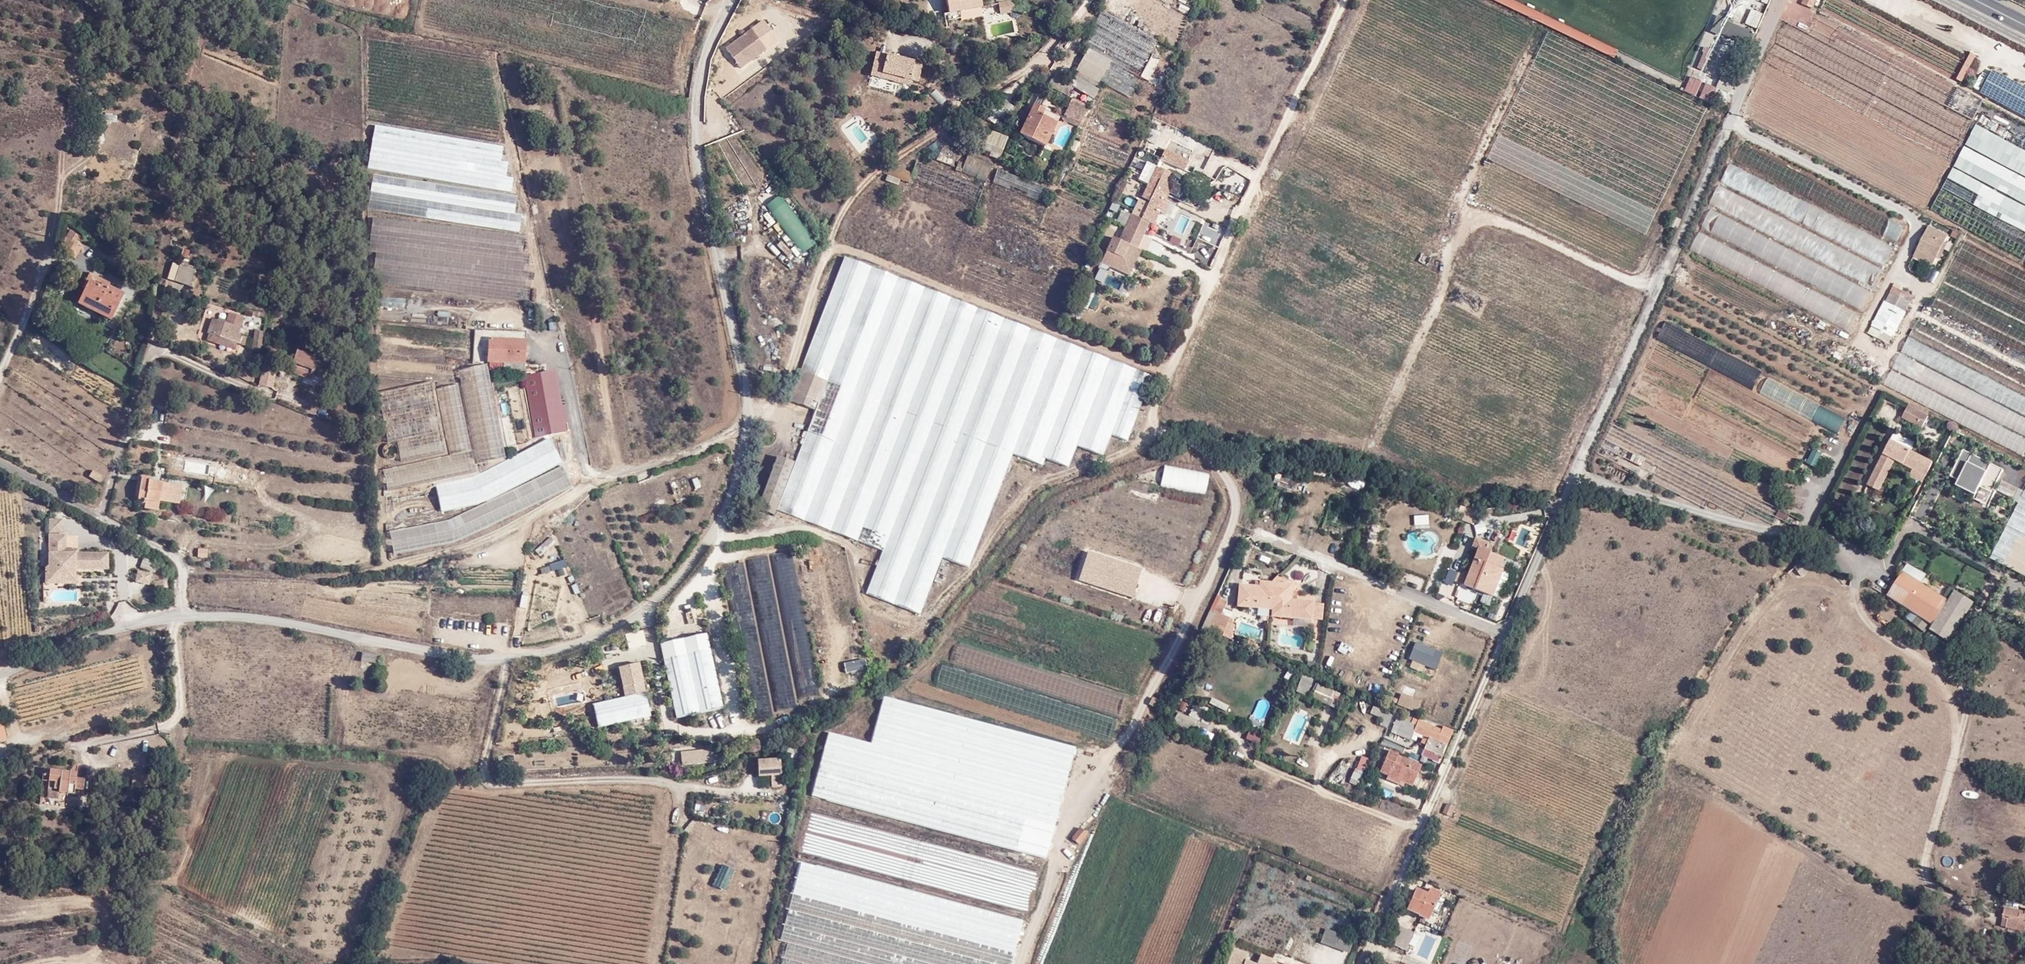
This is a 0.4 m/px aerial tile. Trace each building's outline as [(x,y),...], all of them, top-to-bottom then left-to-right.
[(948,15),(959,13),(980,9),(979,0),(945,0),(948,15)] [(1618,51),(1511,0),(1492,0),(1614,59),(1618,51)] [(1801,5),(1813,10),(1817,0),(1803,0),(1801,5)] [(1932,63),(1930,68),(1964,83),(1974,59),(1851,5),(1849,9),(1829,0),(1824,0),(1819,13),(1932,63)] [(1012,1),(997,3),(999,14),(1013,12),(1012,1)] [(982,16),(980,9),(959,13),(960,20),(982,16)] [(1800,11),(1797,18),(1810,24),(1813,16),(1800,11)] [(1686,87),(1725,103),(1756,34),(1726,21),(1720,34),(1737,41),(1716,88),(1690,78),(1686,87)] [(725,50),(739,70),(766,50),(751,28),(733,41),(734,43),(725,50)] [(1096,88),(1099,81),(1111,61),(1088,48),(1073,75),(1096,88)] [(893,76),(909,80),(918,83),(922,65),(887,56),(879,79),(892,83),(893,76)] [(908,87),(909,80),(893,76),(892,83),(908,87)] [(1087,107),(1070,99),(1061,120),(1078,127),(1087,107)] [(1002,111),(990,103),(982,115),(994,123),(1002,111)] [(1025,123),(1018,135),(1045,148),(1048,138),(1045,136),(1056,115),(1034,105),(1031,111),(1025,123)] [(1021,120),(1025,123),(1031,111),(1027,108),(1021,120)] [(1045,136),(1048,138),(1050,139),(1061,117),(1056,115),(1045,136)] [(502,149),(375,126),(368,168),(510,191),(512,177),(505,177),(507,163),(500,161),(502,149)] [(936,160),(954,169),(955,155),(945,145),(936,160)] [(1160,158),(1184,169),(1188,161),(1164,149),(1160,158)] [(1743,164),(1762,173),(1768,159),(1750,150),(1743,164)] [(912,171),(894,164),(885,172),(908,181),(912,171)] [(1768,179),(1898,242),(1906,226),(1779,165),(1775,173),(1772,171),(1768,179)] [(322,169),(312,167),(311,178),(320,179),(322,169)] [(1157,167),(1142,197),(1150,201),(1146,208),(1141,219),(1148,222),(1157,226),(1162,214),(1170,219),(1176,206),(1164,200),(1171,185),(1168,183),(1172,175),(1157,167)] [(514,198),(373,175),(368,209),(517,231),(520,215),(512,214),(514,198)] [(1842,216),(1742,175),(1744,190),(1747,187),(1773,212),(1734,196),(1735,207),(1755,205),(1757,230),(1782,240),(1759,242),(1761,261),(1781,269),(1750,273),(1748,260),(1707,244),(1692,259),(1854,325),(1857,317),(1859,319),(1872,286),(1874,287),(1890,248),(1868,239),(1870,258),(1831,243),(1842,216)] [(1133,215),(1141,219),(1146,208),(1138,204),(1133,215)] [(1136,248),(1148,222),(1141,219),(1133,215),(1131,214),(1118,241),(1112,238),(1100,262),(1127,275),(1139,250),(1136,248)] [(1681,220),(1673,216),(1669,227),(1677,230),(1681,220)] [(523,236),(374,218),(370,251),(377,252),(373,281),(528,301),(532,272),(527,271),(529,256),(521,255),(523,236)] [(1948,235),(1929,225),(1917,250),(1936,260),(1948,235)] [(80,248),(75,244),(79,238),(67,231),(56,248),(72,259),(80,248)] [(1965,241),(1932,303),(1926,300),(1899,354),(2024,419),(2024,273),(1965,241)] [(943,558),(968,567),(1012,454),(1037,465),(1040,457),(1067,468),(1076,446),(1102,456),(1111,435),(1125,442),(1151,377),(844,257),(800,370),(828,381),(816,410),(795,464),(777,510),(884,549),(865,594),(920,614),(943,558)] [(188,281),(174,277),(170,292),(183,297),(188,281)] [(89,280),(80,301),(83,304),(90,311),(111,321),(124,295),(103,284),(101,287),(89,280)] [(1901,286),(1894,283),(1871,328),(1891,338),(1912,296),(1900,289),(1901,286)] [(83,304),(80,301),(78,305),(90,311),(83,304)] [(209,335),(238,343),(245,345),(247,336),(239,334),(243,319),(228,315),(226,324),(212,320),(207,334),(209,335)] [(1662,325),(1655,343),(1756,384),(1763,366),(1662,325)] [(504,363),(524,364),(526,333),(490,330),(488,362),(504,363)] [(252,352),(263,353),(264,334),(255,332),(252,352)] [(236,351),(238,343),(209,335),(207,342),(236,351)] [(281,349),(268,347),(264,373),(276,375),(281,349)] [(311,380),(313,375),(314,371),(318,372),(319,369),(319,368),(324,354),(315,351),(313,358),(312,358),(297,352),(290,372),(311,380)] [(523,372),(524,364),(504,363),(504,371),(523,372)] [(488,366),(459,371),(477,464),(506,458),(488,366)] [(314,371),(313,375),(327,380),(330,372),(319,368),(319,369),(318,372),(314,371)] [(828,381),(800,370),(789,400),(816,410),(828,381)] [(566,431),(555,371),(524,377),(535,436),(566,431)] [(430,381),(378,393),(388,442),(397,440),(402,461),(444,453),(430,381)] [(449,456),(471,451),(460,384),(436,390),(449,456)] [(506,448),(516,447),(534,443),(523,384),(494,389),(506,448)] [(1838,433),(1845,419),(1785,388),(1778,402),(1838,433)] [(1748,428),(1803,450),(1813,423),(1782,411),(1775,408),(1770,420),(1753,414),(1748,428)] [(1919,420),(1918,423),(1923,426),(1929,416),(1913,408),(1910,415),(1919,420)] [(1917,425),(1918,423),(1919,420),(1910,415),(1907,420),(1917,425)] [(1953,430),(1909,516),(2024,576),(2024,467),(1953,430)] [(475,476),(436,484),(442,514),(483,501),(560,462),(548,438),(475,476)] [(1892,454),(1897,444),(1890,440),(1885,451),(1892,454)] [(1932,462),(1897,444),(1892,454),(1885,451),(1867,485),(1879,491),(1895,461),(1912,470),(1909,476),(1921,483),(1932,462)] [(1806,463),(1815,468),(1823,455),(1814,450),(1806,463)] [(774,517),(777,510),(795,464),(777,457),(758,511),(774,517)] [(453,518),(390,532),(393,552),(455,541),(571,486),(562,465),(453,518)] [(105,478),(95,473),(92,478),(102,484),(105,478)] [(182,486),(149,481),(150,478),(141,477),(138,501),(144,502),(144,505),(159,507),(159,501),(179,504),(182,486)] [(1473,510),(1468,508),(1462,521),(1473,525),(1478,509),(1473,510)] [(49,520),(49,532),(60,532),(61,520),(49,520)] [(64,535),(48,535),(48,568),(57,567),(57,576),(73,576),(73,575),(73,568),(106,568),(106,553),(77,553),(64,553),(64,549),(64,535)] [(1497,568),(1500,569),(1504,559),(1487,552),(1491,544),(1477,538),(1474,547),(1480,549),(1471,570),(1477,573),(1475,578),(1470,575),(1469,576),(1466,585),(1487,594),(1497,568)] [(198,548),(198,557),(207,557),(208,548),(198,548)] [(1817,563),(1811,555),(1795,568),(1801,576),(1817,563)] [(441,568),(439,560),(421,566),(423,573),(441,568)] [(48,568),(45,567),(45,582),(76,583),(76,575),(73,575),(73,576),(57,576),(57,567),(48,568)] [(1504,571),(1500,569),(1497,568),(1487,594),(1493,597),(1504,571)] [(150,574),(138,571),(136,581),(148,583),(150,574)] [(1933,624),(1948,600),(1903,571),(1887,595),(1933,624)] [(1459,582),(1466,585),(1469,576),(1463,573),(1459,582)] [(1238,606),(1272,609),(1279,610),(1278,616),(1312,620),(1313,603),(1291,600),(1292,590),(1259,588),(1240,586),(1238,606)] [(1955,590),(1948,600),(1933,624),(1930,629),(1949,642),(1974,603),(1955,590)] [(1214,611),(1221,615),(1226,603),(1219,599),(1214,611)] [(1313,603),(1312,620),(1323,621),(1324,604),(1313,603)] [(1225,617),(1221,615),(1219,615),(1216,616),(1213,618),(1212,622),(1213,626),(1216,629),(1220,631),(1224,629),(1231,633),(1234,625),(1228,622),(1228,620),(1225,617)] [(724,709),(707,632),(659,642),(676,720),(724,709)] [(1988,640),(1981,638),(1978,646),(1986,649),(1988,640)] [(379,655),(363,652),(362,661),(379,664),(379,655)] [(868,670),(866,658),(843,662),(845,674),(868,670)] [(647,693),(640,662),(618,667),(624,698),(647,693)] [(647,693),(624,698),(593,704),(598,728),(652,717),(647,693)] [(1419,702),(1400,695),(1396,704),(1415,712),(1419,702)] [(1046,857),(1075,747),(883,696),(870,742),(828,731),(811,795),(1046,857)] [(1198,722),(1179,713),(1174,723),(1193,731),(1198,722)] [(1386,728),(1390,720),(1384,717),(1381,725),(1386,728)] [(1424,749),(1437,754),(1442,756),(1452,731),(1442,727),(1441,730),(1411,717),(1408,723),(1396,718),(1390,732),(1411,740),(1414,731),(1429,737),(1424,749)] [(708,748),(680,751),(682,764),(710,761),(708,748)] [(1389,769),(1387,774),(1386,777),(1399,783),(1400,780),(1412,785),(1421,766),(1397,755),(1398,753),(1389,749),(1383,765),(1389,769)] [(1435,761),(1437,754),(1424,749),(1422,756),(1435,761)] [(780,759),(758,760),(759,775),(781,774),(780,759)] [(1380,771),(1387,774),(1389,769),(1383,765),(1380,771)] [(77,778),(77,773),(50,770),(49,795),(58,796),(58,791),(76,792),(76,789),(83,790),(84,778),(77,778)] [(1455,807),(1448,804),(1444,813),(1451,816),(1455,807)] [(1043,872),(811,809),(798,851),(1032,913),(1043,872)] [(1087,834),(1080,828),(1071,838),(1079,844),(1087,834)] [(1021,921),(801,863),(780,939),(787,942),(781,963),(1010,963),(1021,921)] [(1439,894),(1431,890),(1428,896),(1415,890),(1407,909),(1428,919),(1432,911),(1437,913),(1442,904),(1436,901),(1439,894)] [(2005,926),(2017,929),(2018,925),(2024,926),(2024,911),(2024,912),(2005,908),(2003,919),(2007,919),(2005,926)] [(1414,933),(1397,925),(1390,942),(1406,949),(1414,933)]
